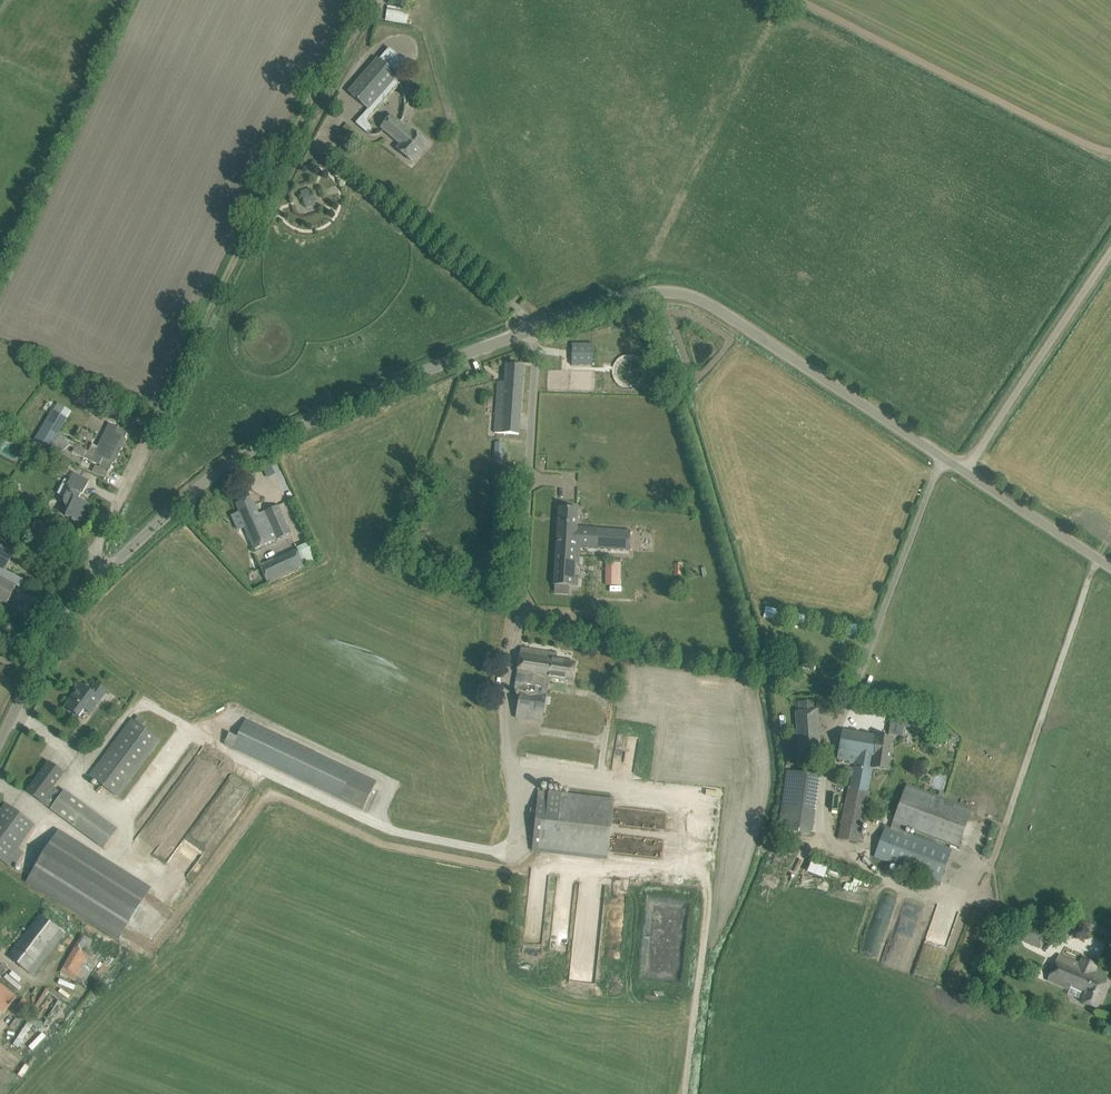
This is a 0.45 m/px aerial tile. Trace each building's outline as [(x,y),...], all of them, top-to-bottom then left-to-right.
[(385,20),(407,24),(410,9),(388,5),(385,20)] [(356,83),(349,92),(369,109),(398,76),(396,74),(407,62),(390,48),(379,60),(378,58),(356,83)] [(382,128),(401,144),(397,149),(412,161),(427,143),(413,132),(412,133),(391,116),(382,128)] [(311,188),(301,191),(306,209),(316,206),(311,188)] [(572,344),(572,365),(593,365),(593,344),(572,344)] [(495,433),(519,434),(524,365),(507,364),(506,382),(498,382),(495,433)] [(53,410),(34,442),(46,450),(48,447),(59,455),(70,445),(75,448),(72,452),(84,458),(84,459),(85,458),(90,460),(91,460),(100,464),(110,469),(113,463),(114,463),(126,439),(125,438),(128,432),(130,429),(124,426),(123,428),(119,426),(119,427),(110,423),(109,424),(98,446),(98,447),(91,448),(90,448),(88,451),(83,449),(58,433),(67,418),(66,418),(54,411),(54,410),(53,410)] [(496,442),(495,464),(504,464),(505,442),(496,442)] [(56,470),(66,475),(71,466),(61,461),(56,470)] [(264,468),(267,477),(276,475),(273,465),(264,468)] [(83,494),(89,481),(74,473),(67,486),(70,488),(65,498),(65,499),(64,500),(64,501),(64,502),(65,503),(65,504),(65,505),(66,506),(67,507),(68,507),(70,508),(66,516),(72,519),(72,520),(75,522),(76,521),(79,522),(88,504),(79,499),(82,493),(83,494)] [(242,514),(235,517),(240,530),(244,528),(249,538),(254,550),(288,534),(291,533),(279,505),(259,514),(251,498),(237,504),(242,514)] [(559,507),(556,548),(580,550),(580,547),(592,548),(630,551),(631,531),(577,527),(578,509),(570,508),(559,507)] [(7,603),(17,586),(1,577),(4,570),(5,571),(14,553),(0,545),(0,600),(7,603)] [(556,548),(554,585),(555,585),(555,593),(569,594),(569,586),(578,586),(578,578),(575,578),(575,564),(579,564),(580,550),(556,548)] [(261,568),(268,584),(304,568),(296,551),(261,568)] [(605,584),(621,584),(621,563),(606,563),(605,584)] [(520,692),(516,720),(542,724),(543,718),(565,721),(565,723),(588,726),(589,717),(595,717),(596,708),(591,707),(592,702),(547,695),(549,679),(572,683),(576,663),(555,659),(556,653),(521,648),(514,691),(520,692)] [(624,689),(635,691),(637,679),(626,676),(624,689)] [(107,692),(104,690),(95,683),(90,690),(80,683),(75,690),(78,692),(75,695),(74,694),(65,707),(79,717),(85,709),(91,714),(107,692)] [(816,710),(816,700),(798,702),(799,712),(796,712),(799,748),(821,746),(818,710),(816,710)] [(892,715),(890,723),(927,732),(929,723),(892,715)] [(132,718),(89,775),(118,797),(160,740),(143,726),(135,721),(132,718)] [(224,745),(363,809),(376,781),(246,719),(237,737),(230,733),(224,745)] [(871,768),(877,736),(843,730),(838,758),(849,761),(848,763),(855,764),(854,769),(845,767),(843,775),(852,777),(850,789),(849,789),(848,790),(866,794),(871,768)] [(871,768),(887,771),(892,738),(877,736),(871,768)] [(525,737),(522,758),(595,769),(598,748),(525,737)] [(65,773),(59,768),(50,761),(27,792),(104,849),(118,830),(56,784),(65,773)] [(785,829),(815,832),(821,774),(787,771),(783,806),(788,806),(785,829)] [(886,827),(874,858),(938,882),(950,851),(904,834),(907,827),(958,846),(972,811),(906,786),(890,828),(886,827)] [(848,790),(839,839),(858,843),(867,794),(866,794),(848,790)] [(607,859),(614,801),(541,793),(539,809),(531,808),(530,813),(538,814),(534,851),(607,859)] [(16,810),(7,804),(0,813),(0,860),(6,864),(35,825),(16,810)] [(151,888),(59,830),(28,880),(120,938),(151,888)] [(8,957),(27,971),(59,929),(40,914),(8,957)] [(1020,941),(1039,949),(1048,930),(1028,922),(1020,941)] [(63,968),(78,976),(90,955),(86,953),(93,941),(82,934),(75,947),(63,968)] [(1048,981),(1070,990),(1072,986),(1085,992),(1081,1002),(1097,1008),(1108,979),(1094,973),(1097,966),(1081,959),(1080,963),(1059,954),(1048,981)] [(9,968),(0,960),(0,978),(9,968)] [(17,997),(0,984),(0,1012),(3,1014),(17,997)] [(22,1001),(12,1012),(20,1018),(24,1013),(29,1011),(31,1008),(22,1001)] [(14,1044),(21,1048),(36,1025),(29,1020),(14,1044)]
